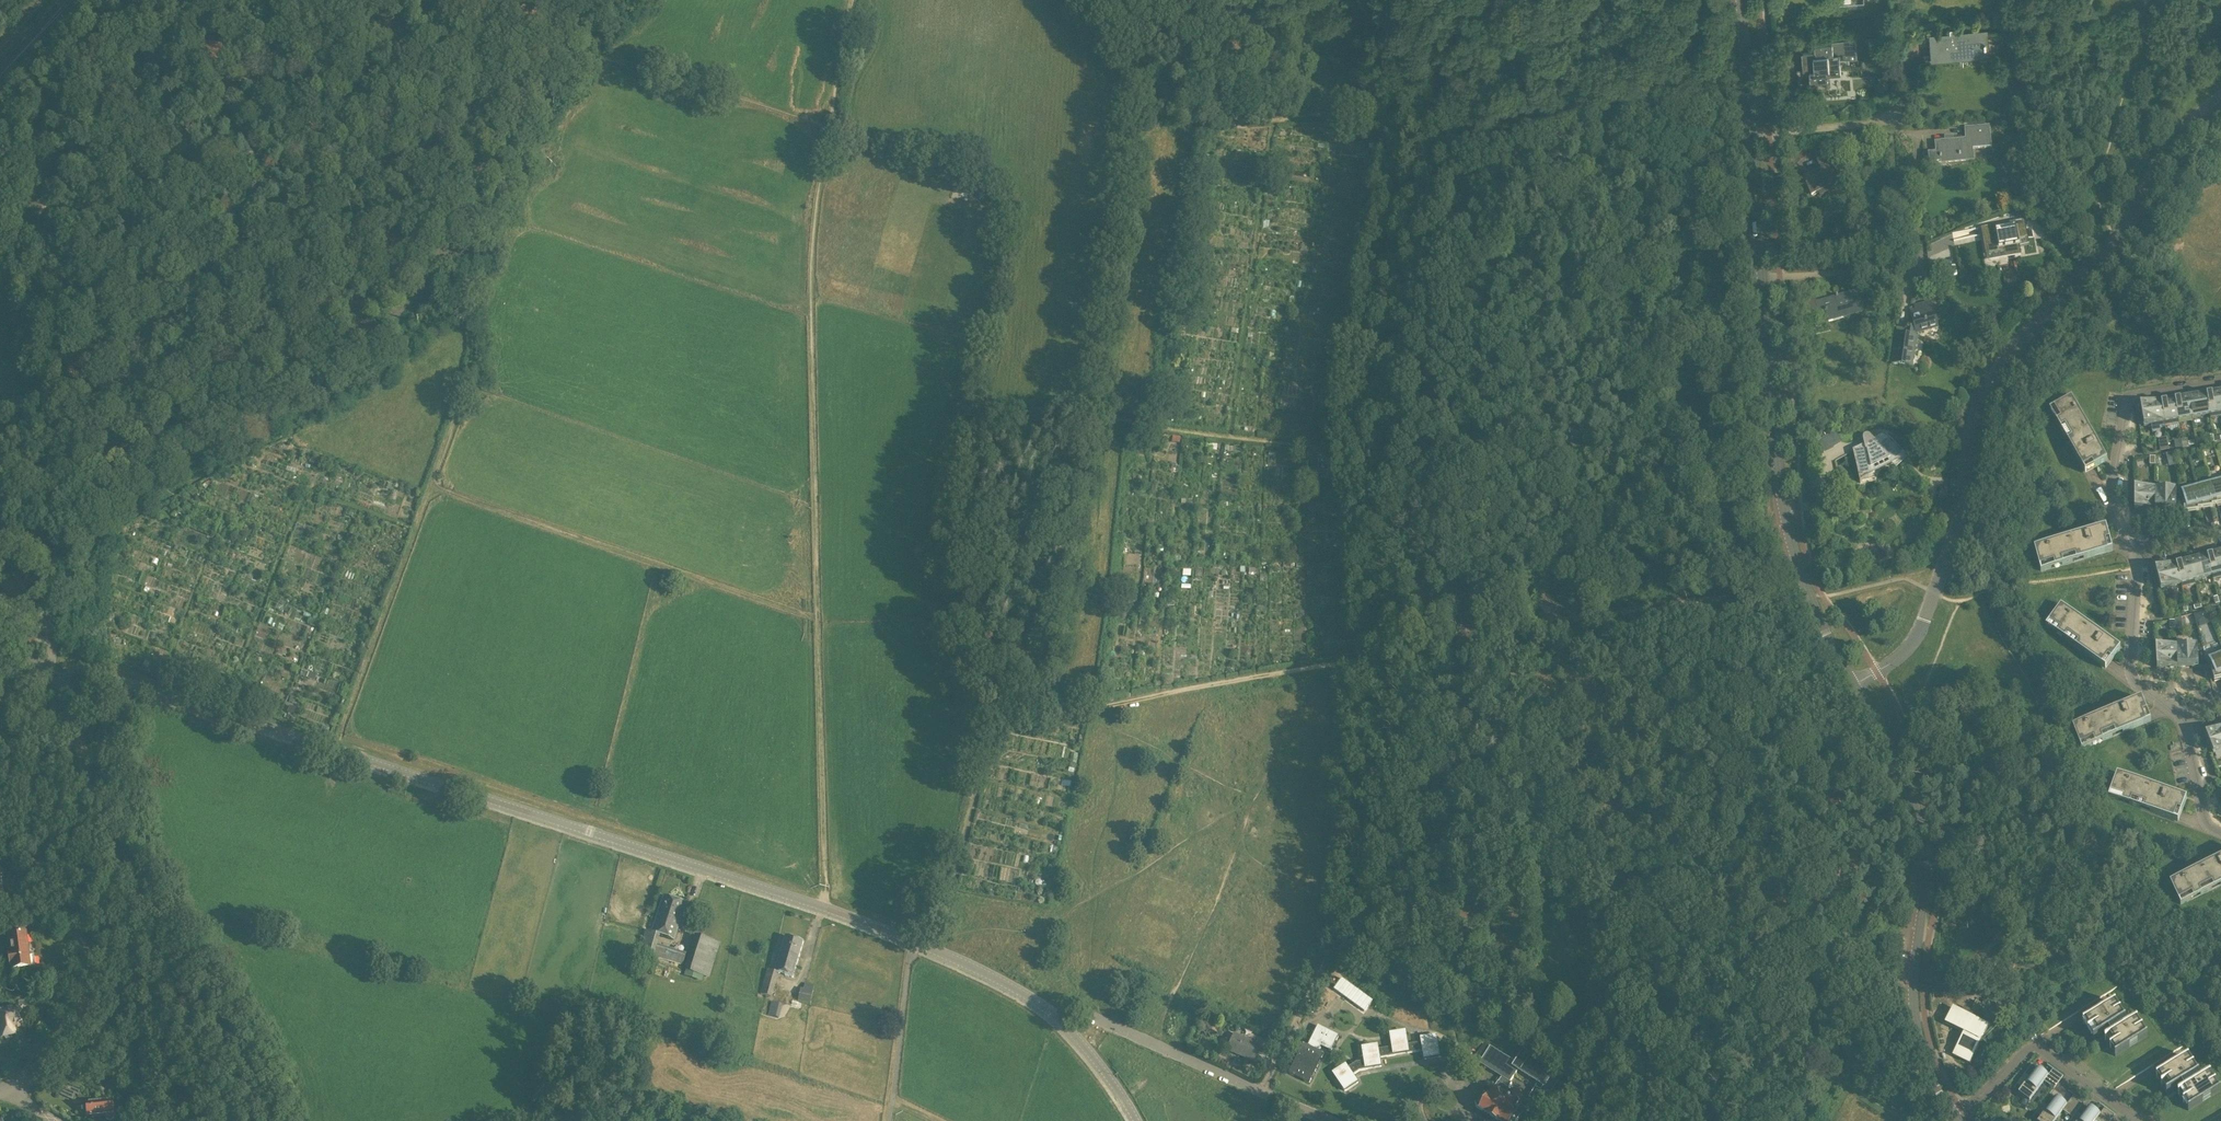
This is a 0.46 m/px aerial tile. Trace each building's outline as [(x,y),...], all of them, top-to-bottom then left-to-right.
[(1950,35),(1930,37),(1932,56),(1987,52),(1985,32),(1962,34),(1961,28),(1950,29),(1950,35)] [(1855,41),(1832,42),(1814,44),(1815,50),(1802,51),(1803,69),(1810,68),(1810,69),(1809,69),(1810,81),(1828,80),(1828,74),(1841,73),(1840,60),(1856,59),(1855,41)] [(1965,138),(1953,139),(1953,136),(1944,136),(1944,140),(1935,141),(1935,142),(1936,142),(1937,151),(1928,152),(1929,163),(1974,159),(1973,149),(1992,147),(1989,124),(1964,127),(1965,138)] [(1100,143),(1098,153),(1107,154),(1109,144),(1100,143)] [(1820,170),(1804,177),(1811,195),(1833,186),(1835,190),(1844,186),(1828,149),(1815,155),(1821,168),(1820,168),(1820,170)] [(1891,184),(1887,172),(1878,175),(1881,183),(1887,185),(1891,184)] [(972,182),(964,180),(957,178),(953,192),(968,196),(971,186),(972,182)] [(1980,228),(1982,236),(1987,261),(2008,257),(2021,255),(2018,240),(2028,239),(2024,219),(1980,228)] [(1815,300),(1807,302),(1810,314),(1826,310),(1829,322),(1842,318),(1842,317),(1861,313),(1856,293),(1838,297),(1838,295),(1836,295),(1836,298),(1816,303),(1815,300)] [(1934,312),(1933,312),(1931,302),(1914,306),(1915,311),(1910,312),(1914,326),(1904,329),(1897,328),(1892,364),(1899,365),(1912,367),(1916,333),(1938,328),(1934,312)] [(2209,415),(2210,419),(2220,417),(2220,400),(2220,391),(2206,394),(2210,415),(2209,415)] [(2192,418),(2209,415),(2210,415),(2206,394),(2188,397),(2192,418)] [(2085,474),(2096,468),(2107,462),(2071,396),(2049,409),(2085,474)] [(2192,422),(2192,418),(2188,397),(2174,399),(2179,424),(2192,422)] [(22,407),(22,400),(22,398),(15,398),(14,407),(22,407)] [(2174,399),(2161,401),(2165,427),(2179,424),(2174,399)] [(2160,428),(2165,427),(2161,401),(2140,405),(2144,427),(2151,425),(2152,432),(2161,431),(2160,428)] [(1853,451),(1858,472),(1859,479),(1871,473),(1870,469),(1872,469),(1878,466),(1878,467),(1884,464),(1883,463),(1889,460),(1892,457),(1899,465),(1905,459),(1904,457),(1905,456),(1885,434),(1875,440),(1873,441),(1869,438),(1871,437),(1870,435),(1869,435),(1868,435),(1867,435),(1866,435),(1865,435),(1864,433),(1833,450),(1835,460),(1853,451)] [(2175,448),(2182,447),(2181,440),(2174,441),(2175,448)] [(2160,444),(2161,451),(2169,450),(2168,442),(2160,444)] [(2211,485),(2217,506),(2220,505),(2220,482),(2211,485)] [(2211,485),(2197,488),(2203,509),(2213,508),(2212,506),(2217,506),(2211,485)] [(1938,499),(1946,500),(1948,488),(1939,487),(1938,499)] [(2155,510),(2155,488),(2134,488),(2134,510),(2155,510)] [(2155,488),(2155,510),(2176,510),(2176,488),(2155,488)] [(2198,510),(2203,509),(2197,488),(2183,492),(2186,501),(2183,502),(2185,514),(2199,512),(2198,510)] [(2112,552),(2109,540),(2106,527),(2034,547),(2041,571),(2112,552)] [(2220,552),(2206,555),(2212,576),(2213,580),(2220,578),(2220,557),(2220,552)] [(2194,581),(2212,576),(2206,555),(2188,560),(2194,581)] [(2195,585),(2194,581),(2188,560),(2175,564),(2181,585),(2182,589),(2195,585)] [(2181,585),(2175,564),(2155,569),(2161,590),(2181,585)] [(2105,670),(2113,660),(2120,649),(2061,605),(2046,625),(2105,670)] [(2216,613),(2214,608),(2208,611),(2210,618),(2214,616),(2216,613)] [(2195,614),(2199,626),(2211,621),(2207,610),(2195,614)] [(2197,644),(2176,645),(2178,667),(2198,666),(2197,644)] [(2157,668),(2178,667),(2176,645),(2156,646),(2157,668)] [(2209,655),(2214,669),(2211,670),(2214,681),(2220,679),(2220,650),(2209,655)] [(2151,722),(2146,711),(2141,699),(2072,726),(2081,749),(2151,722)] [(2220,751),(2220,728),(2205,734),(2213,754),(2220,752),(2220,751)] [(2178,823),(2178,822),(2187,799),(2117,773),(2108,797),(2178,823)] [(2170,882),(2180,905),(2220,886),(2220,857),(2170,882)] [(637,955),(650,960),(652,955),(680,963),(683,954),(655,945),(658,934),(674,940),(686,903),(663,896),(651,931),(645,930),(637,955)] [(51,911),(51,910),(46,902),(35,908),(39,917),(51,911)] [(16,931),(8,932),(11,955),(9,955),(10,965),(12,964),(13,970),(18,970),(19,975),(32,974),(31,968),(36,967),(34,955),(29,956),(26,934),(17,935),(16,931)] [(784,936),(774,972),(767,970),(760,993),(772,997),(779,973),(793,978),(804,942),(784,936)] [(702,981),(704,975),(707,976),(718,943),(697,937),(686,970),(684,976),(702,981)] [(642,979),(650,981),(651,975),(655,961),(650,960),(647,959),(642,979)] [(71,984),(71,983),(71,975),(58,975),(58,983),(71,984)] [(1372,1000),(1342,978),(1334,989),(1364,1011),(1372,1000)] [(2090,986),(2098,998),(2104,994),(2096,982),(2090,986)] [(814,985),(806,983),(805,983),(803,988),(800,988),(798,1001),(810,1003),(814,985)] [(2092,1002),(2098,998),(2090,986),(2084,990),(2092,1002)] [(2086,1006),(2092,1002),(2084,990),(2079,993),(2086,1006)] [(2086,1006),(2079,993),(2072,997),(2080,1010),(2086,1006)] [(57,1004),(69,1010),(72,1002),(60,997),(57,1004)] [(18,1001),(20,1007),(23,1007),(29,1006),(27,999),(18,1001)] [(1970,1016),(1979,1021),(1988,1025),(1991,1026),(1995,1018),(1990,1016),(1983,1013),(1986,1006),(1976,1001),(1970,1016)] [(782,1005),(771,1002),(768,1015),(779,1018),(782,1005)] [(2115,1003),(2084,1022),(2083,1023),(2094,1040),(2103,1034),(2105,1037),(2106,1039),(2105,1039),(2115,1056),(2148,1036),(2137,1019),(2128,1025),(2125,1020),(2126,1020),(2115,1003)] [(20,1007),(0,1010),(0,1035),(1,1038),(16,1036),(16,1035),(27,1034),(26,1029),(23,1007),(20,1007)] [(1953,1008),(1946,1023),(1961,1031),(1965,1032),(1953,1055),(1970,1063),(1988,1025),(1979,1021),(1970,1016),(1953,1008)] [(1324,1053),(1319,1051),(1321,1046),(1331,1051),(1339,1036),(1318,1026),(1309,1046),(1304,1043),(1289,1073),(1309,1083),(1324,1053)] [(1425,1059),(1440,1056),(1437,1040),(1436,1036),(1422,1038),(1422,1042),(1408,1045),(1406,1036),(1405,1031),(1391,1034),(1392,1038),(1391,1038),(1392,1047),(1378,1050),(1377,1046),(1363,1048),(1365,1061),(1357,1063),(1348,1069),(1346,1065),(1333,1074),(1345,1091),(1358,1082),(1353,1074),(1359,1070),(1366,1068),(1380,1065),(1379,1057),(1424,1049),(1425,1059)] [(1253,1061),(1257,1052),(1267,1056),(1270,1050),(1260,1045),(1234,1034),(1227,1049),(1253,1061)] [(2171,1036),(2165,1040),(2172,1052),(2178,1048),(2171,1036)] [(2166,1056),(2172,1052),(2165,1040),(2159,1044),(2166,1056)] [(1481,1061),(1483,1057),(1490,1047),(1484,1043),(1478,1053),(1475,1057),(1481,1061)] [(2152,1048),(2160,1060),(2166,1056),(2159,1044),(2152,1048)] [(1484,1057),(1481,1063),(1496,1073),(1497,1071),(1504,1075),(1490,1097),(1484,1093),(1476,1107),(1498,1120),(1518,1120),(1521,1116),(1523,1113),(1526,1115),(1532,1106),(1540,1108),(1561,1074),(1554,1070),(1523,1051),(1516,1063),(1491,1047),(1484,1057)] [(2154,1064),(2160,1060),(2152,1048),(2146,1051),(2154,1064)] [(2188,1057),(2158,1077),(2156,1078),(2167,1094),(2176,1089),(2178,1092),(2179,1093),(2178,1094),(2189,1111),(2220,1090),(2210,1074),(2201,1079),(2198,1075),(2199,1074),(2188,1057)] [(2054,1089),(2058,1083),(2063,1077),(2053,1069),(2048,1076),(2037,1068),(2030,1078),(2025,1074),(2017,1085),(2022,1088),(2019,1093),(2030,1101),(2044,1082),(2054,1089)] [(67,1082),(62,1094),(72,1099),(75,1093),(78,1094),(80,1088),(67,1082)] [(2063,1111),(2073,1118),(2084,1103),(2074,1095),(2067,1105),(2056,1097),(2049,1107),(2044,1103),(2036,1114),(2041,1117),(2038,1120),(2055,1120),(2063,1111)] [(113,1099),(85,1102),(87,1118),(105,1116),(106,1119),(108,1120),(111,1120),(113,1118),(114,1115),(113,1099)] [(2105,1108),(2100,1115),(2089,1106),(2082,1116),(2077,1113),(2071,1120),(2111,1120),(2115,1115),(2105,1108)]
